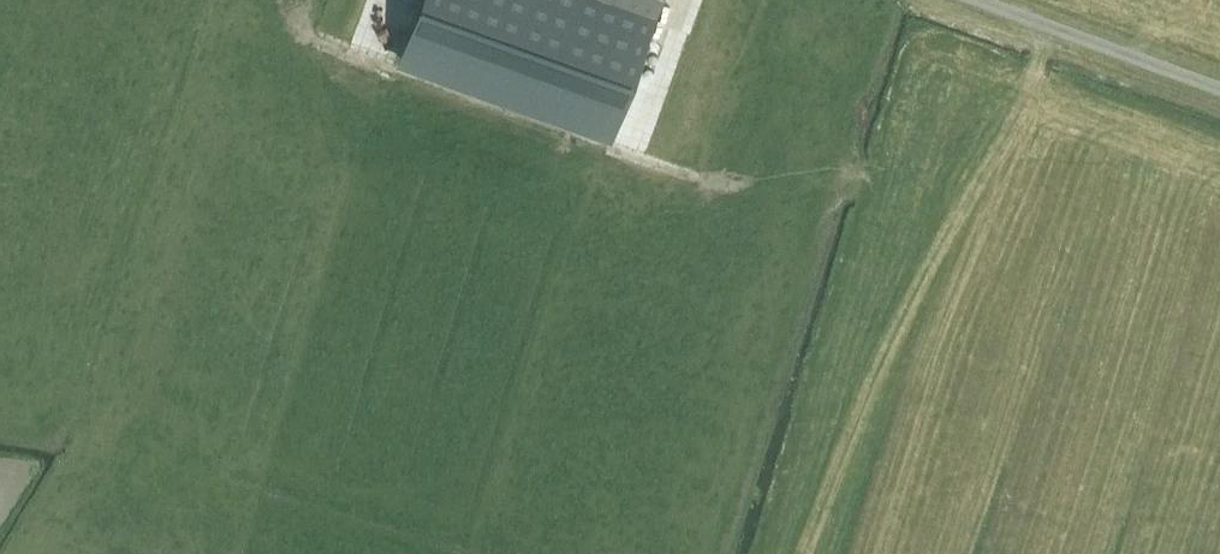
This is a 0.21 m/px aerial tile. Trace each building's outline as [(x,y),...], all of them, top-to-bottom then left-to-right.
[(401,55),(613,131),(659,0),(421,0),(401,55)]
